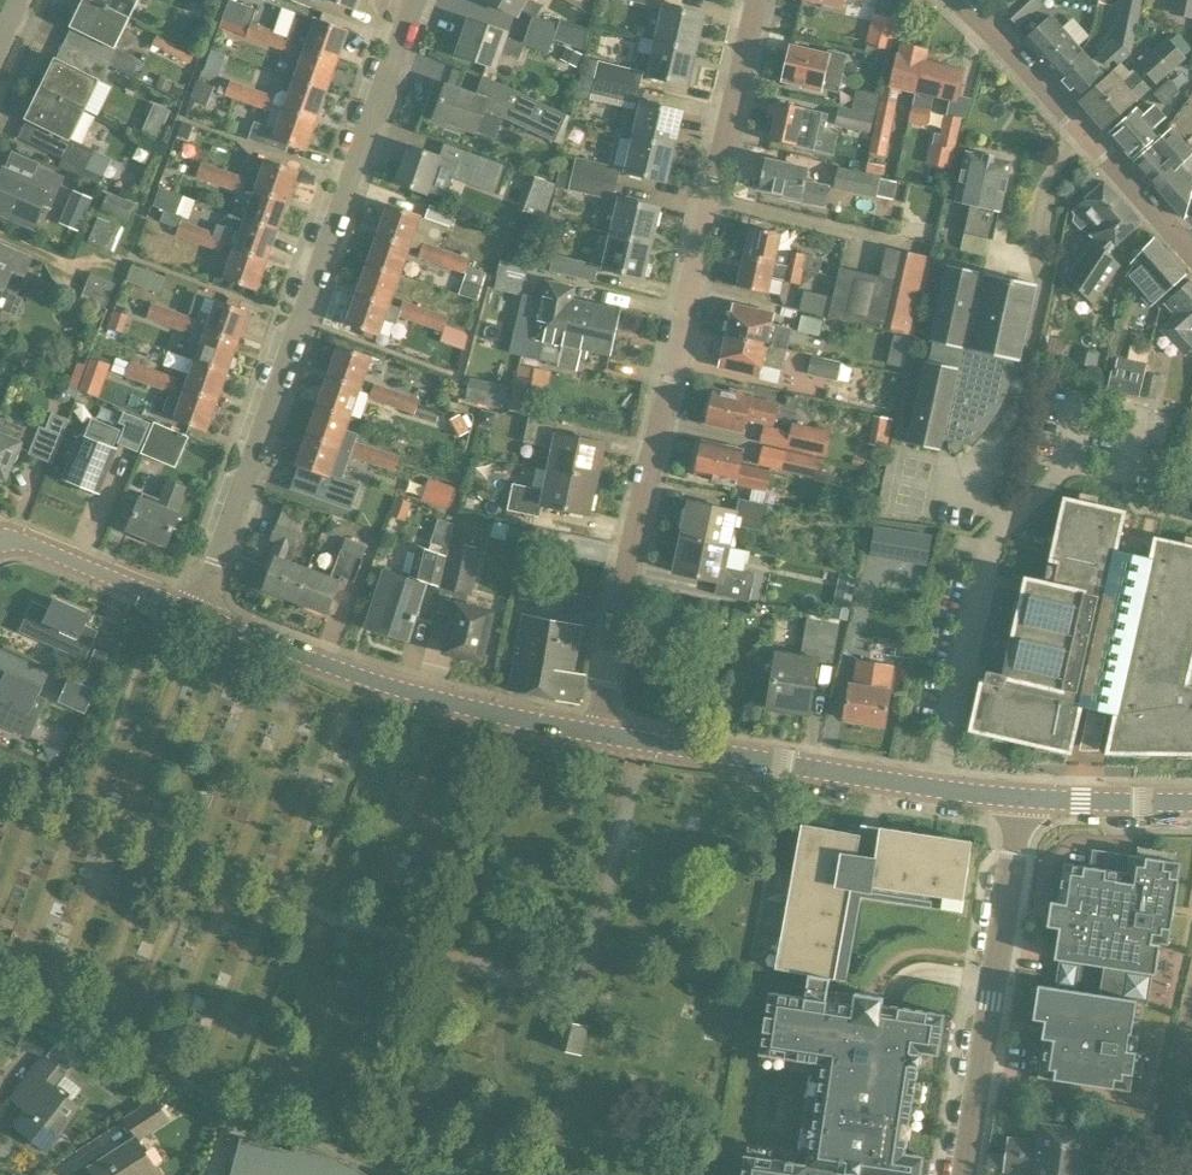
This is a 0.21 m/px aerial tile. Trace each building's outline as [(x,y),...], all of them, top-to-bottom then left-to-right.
[(129,19),(91,0),(83,0),(70,26),(87,35),(79,51),(110,66),(131,76),(139,61),(114,48),(129,19)] [(129,19),(138,0),(91,0),(129,19)] [(353,8),(356,0),(334,0),(353,8)] [(517,18),(520,12),(533,18),(528,31),(553,40),(558,25),(537,18),(543,6),(532,0),(486,0),(517,18)] [(842,8),(843,0),(806,0),(842,8)] [(1041,7),(1034,0),(1016,0),(1003,12),(1017,27),(1041,7)] [(1128,53),(1131,56),(1142,0),(1122,0),(1116,38),(1128,53)] [(1179,15),(1191,18),(1191,0),(1182,0),(1179,15)] [(249,29),(252,23),(256,11),(229,2),(222,20),(249,29)] [(665,8),(657,43),(696,52),(704,18),(665,8)] [(291,36),(296,38),(294,46),(305,50),(305,51),(336,62),(346,32),(298,15),(291,36)] [(873,15),(866,43),(889,49),(896,20),(873,15)] [(1057,75),(1083,52),(1050,16),(1024,40),(1057,75)] [(547,56),(553,40),(528,31),(523,45),(506,39),(507,35),(469,22),(457,56),(495,70),(501,53),(519,59),(523,47),(547,56)] [(246,38),(270,46),(272,40),(269,38),(272,30),(252,23),(249,29),(246,38)] [(294,46),(296,38),(291,36),(272,30),(269,38),(272,40),(270,46),(291,54),(294,46)] [(189,64),(194,55),(157,36),(152,46),(189,64)] [(1091,61),(1083,52),(1057,75),(1078,99),(1104,75),(1103,75),(1128,53),(1116,38),(1091,61)] [(1138,65),(1156,85),(1186,58),(1168,38),(1138,65)] [(688,86),(696,52),(657,43),(649,77),(688,86)] [(818,93),(820,88),(837,93),(847,54),(828,50),(827,54),(790,44),(781,81),(800,86),(799,88),(818,93)] [(901,88),(916,92),(923,61),(923,62),(926,51),(903,46),(892,86),(884,84),(870,152),(885,155),(897,94),(900,94),(901,88)] [(214,49),(208,69),(221,73),(227,53),(214,49)] [(54,57),(40,88),(84,110),(99,80),(102,81),(110,66),(79,51),(72,66),(54,57)] [(305,51),(294,80),(326,91),(336,62),(305,51)] [(923,62),(926,51),(923,62),(923,61),(916,92),(909,123),(927,127),(934,96),(955,100),(961,71),(923,62)] [(598,62),(594,79),(639,90),(643,72),(598,62)] [(1105,129),(1136,102),(1151,88),(1133,69),(1129,73),(1121,64),(1080,100),(1105,129)] [(474,134),(475,134),(483,112),(504,119),(554,142),(566,115),(482,76),(475,97),(446,87),(434,120),(436,121),(437,116),(476,129),(474,134)] [(201,78),(192,98),(208,105),(216,84),(201,78)] [(635,105),(639,90),(594,79),(590,94),(635,105)] [(275,97),(276,97),(273,105),(284,109),(284,110),(315,121),(326,91),(294,80),(290,93),(282,90),(276,94),(275,97)] [(1163,105),(1178,91),(1168,80),(1153,94),(1163,105)] [(225,96),(249,105),(252,99),(248,97),(251,88),(230,81),(225,96)] [(69,139),(84,110),(40,88),(24,119),(42,128),(34,144),(64,160),(61,165),(99,184),(103,176),(88,168),(96,152),(74,140),(73,141),(69,139)] [(252,99),(249,105),(270,113),(273,105),(276,97),(275,97),(251,88),(248,97),(252,99)] [(145,129),(162,136),(173,108),(155,102),(145,129)] [(824,132),(827,116),(805,110),(805,109),(777,103),(769,139),(794,145),(793,146),(814,151),(818,131),(824,132)] [(642,104),(634,138),(674,148),(682,113),(642,104)] [(1153,128),(1164,117),(1154,105),(1142,115),(1136,108),(1108,134),(1132,160),(1160,135),(1153,128)] [(870,133),(874,115),(839,107),(835,126),(870,133)] [(305,151),(315,121),(284,110),(277,130),(254,122),(247,142),(284,155),(288,145),(305,151)] [(953,152),(961,119),(945,116),(938,146),(930,144),(926,164),(949,169),(953,152)] [(1133,162),(1184,218),(1191,191),(1191,152),(1171,128),(1133,162)] [(666,183),(674,148),(634,138),(626,174),(666,183)] [(427,195),(434,174),(452,180),(453,177),(488,190),(498,163),(444,144),(439,158),(410,148),(397,185),(427,195)] [(956,201),(972,205),(965,233),(992,239),(998,211),(999,211),(1010,162),(967,153),(956,201)] [(576,158),(572,175),(617,185),(621,169),(576,158)] [(759,190),(783,196),(782,198),(824,208),(829,187),(806,182),(809,169),(765,159),(759,190)] [(287,203),(297,173),(264,162),(254,192),(287,203)] [(222,181),(225,171),(201,163),(197,178),(216,185),(218,179),(222,181)] [(876,199),(880,177),(838,168),(834,189),(876,199)] [(62,179),(38,169),(33,182),(3,170),(0,176),(0,213),(35,227),(44,204),(51,207),(62,179)] [(247,179),(225,171),(222,181),(218,179),(216,185),(242,195),(247,179)] [(522,208),(549,213),(555,179),(528,174),(522,208)] [(613,201),(617,185),(572,175),(568,191),(613,201)] [(1120,267),(1106,253),(1114,246),(1115,247),(1142,222),(1103,182),(1076,207),(1071,212),(1073,215),(1072,221),(1080,230),(1089,223),(1095,230),(1089,237),(1090,238),(1065,275),(1094,305),(1120,267)] [(160,188),(153,206),(177,215),(183,197),(160,188)] [(58,223),(78,232),(93,199),(73,190),(58,223)] [(277,232),(287,203),(254,192),(244,221),(277,232)] [(101,211),(127,222),(135,206),(108,194),(101,211)] [(620,201),(612,235),(651,245),(660,210),(620,201)] [(450,228),(454,214),(429,206),(425,219),(450,228)] [(410,247),(420,218),(390,207),(379,237),(410,247)] [(113,252),(123,229),(98,218),(88,242),(113,252)] [(217,245),(223,247),(234,251),(267,262),(277,232),(244,221),(240,233),(224,227),(221,235),(217,245)] [(176,237),(198,245),(204,229),(181,222),(176,237)] [(746,245),(743,258),(803,272),(803,270),(806,255),(777,249),(781,234),(750,228),(750,230),(744,228),(741,244),(746,245)] [(221,235),(204,229),(198,245),(221,253),(223,247),(217,245),(221,235)] [(643,280),(651,245),(612,235),(604,271),(643,280)] [(379,237),(369,266),(399,277),(410,247),(379,237)] [(1150,307),(1186,275),(1153,238),(1130,264),(1132,266),(1125,278),(1150,307)] [(33,258),(0,243),(0,301),(4,292),(16,297),(33,258)] [(440,259),(444,250),(424,243),(418,258),(444,267),(446,261),(440,259)] [(879,277),(840,268),(833,298),(828,317),(844,321),(845,319),(913,335),(931,258),(886,248),(879,277)] [(469,259),(444,250),(440,259),(446,261),(444,267),(464,274),(469,259)] [(267,262),(234,251),(224,280),(256,291),(267,262)] [(594,283),(598,266),(553,255),(549,272),(594,283)] [(806,255),(803,270),(819,274),(822,259),(806,255)] [(803,272),(743,258),(737,287),(767,294),(771,279),(800,286),(803,272)] [(500,261),(498,274),(525,280),(528,266),(500,261)] [(133,264),(129,282),(158,288),(162,270),(133,264)] [(962,450),(963,448),(964,448),(966,443),(973,444),(988,426),(1000,405),(1009,383),(1016,361),(1019,361),(1036,285),(986,274),(985,277),(978,275),(979,272),(947,265),(930,342),(935,343),(931,362),(926,361),(908,443),(939,450),(942,438),(949,439),(948,445),(948,447),(948,449),(949,451),(950,452),(952,453),(954,454),(956,454),(958,454),(959,453),(961,451),(962,450)] [(369,266),(359,295),(389,305),(399,277),(369,266)] [(104,310),(115,285),(91,275),(81,300),(104,310)] [(1189,330),(1191,328),(1191,282),(1190,280),(1164,305),(1174,316),(1159,329),(1184,356),(1191,348),(1191,333),(1189,330)] [(561,346),(572,301),(575,291),(546,284),(532,339),(543,342),(539,360),(557,365),(561,346)] [(828,317),(833,298),(804,291),(799,310),(828,317)] [(389,305),(359,295),(348,326),(378,336),(389,305)] [(425,318),(427,310),(403,301),(397,317),(418,324),(421,317),(425,318)] [(620,313),(572,301),(561,346),(610,358),(620,313)] [(193,328),(238,344),(248,314),(216,303),(211,317),(198,313),(196,319),(176,312),(173,322),(169,320),(167,327),(190,335),(193,328)] [(173,322),(176,312),(152,304),(147,319),(167,327),(169,320),(173,322)] [(786,348),(791,330),(771,325),(773,315),(734,306),(727,334),(786,348)] [(448,318),(427,310),(425,318),(421,317),(418,324),(443,333),(448,318)] [(803,313),(800,329),(823,333),(826,317),(803,313)] [(200,347),(195,362),(227,373),(238,344),(193,328),(190,335),(188,343),(200,347)] [(781,370),(786,348),(727,334),(719,366),(759,376),(762,366),(781,370)] [(1070,343),(1066,362),(1099,370),(1103,351),(1070,343)] [(339,348),(329,378),(360,389),(370,359),(339,348)] [(71,384),(102,395),(112,365),(82,354),(71,384)] [(836,382),(841,364),(812,357),(808,376),(836,382)] [(1110,391),(1139,397),(1146,365),(1118,358),(1110,391)] [(126,378),(149,386),(154,370),(131,362),(126,378)] [(185,392),(217,403),(227,373),(195,362),(186,389),(185,392)] [(527,414),(536,371),(518,366),(508,411),(527,414)] [(174,385),(177,378),(154,370),(149,386),(169,393),(171,394),(174,385)] [(1145,372),(1139,396),(1155,400),(1161,376),(1145,372)] [(329,378),(319,408),(349,418),(360,389),(329,378)] [(465,401),(502,409),(507,388),(469,380),(465,401)] [(369,400),(391,408),(397,392),(374,384),(369,400)] [(207,432),(217,403),(185,392),(186,389),(174,385),(171,394),(169,393),(161,417),(207,432)] [(743,431),(745,420),(773,426),(778,405),(750,399),(751,395),(729,390),(728,394),(714,391),(706,423),(743,431)] [(419,400),(397,392),(391,408),(414,416),(419,400)] [(339,447),(350,451),(353,442),(355,443),(358,435),(345,430),(349,418),(319,408),(308,437),(339,447)] [(124,426),(117,444),(137,452),(149,423),(122,411),(118,423),(124,426)] [(52,413),(45,430),(39,427),(28,455),(51,464),(62,437),(62,436),(69,420),(52,413)] [(890,419),(871,416),(866,445),(886,448),(890,419)] [(24,448),(20,447),(21,444),(20,443),(26,429),(0,418),(0,478),(6,480),(14,462),(17,464),(24,448)] [(554,450),(550,471),(597,481),(604,446),(557,436),(557,439),(552,438),(555,424),(529,418),(524,444),(554,450)] [(156,460),(169,429),(152,422),(139,453),(156,460)] [(788,449),(825,458),(831,433),(794,424),(788,449)] [(81,437),(64,479),(81,486),(81,490),(92,494),(95,492),(100,494),(118,452),(81,437)] [(298,466),(301,467),(329,476),(329,475),(341,479),(349,457),(348,457),(350,451),(339,447),(308,437),(298,466)] [(375,460),(378,450),(355,443),(353,442),(350,451),(348,457),(349,457),(370,464),(371,459),(375,460)] [(765,491),(769,472),(739,466),(742,451),(702,442),(696,473),(714,477),(713,482),(734,486),(735,485),(765,491)] [(400,456),(378,450),(375,460),(371,459),(370,464),(394,472),(400,456)] [(781,470),(820,479),(824,458),(786,450),(781,470)] [(352,483),(341,479),(329,475),(329,476),(301,467),(293,490),(351,511),(360,486),(352,483)] [(597,481),(550,471),(545,493),(513,487),(508,511),(535,517),(538,504),(543,505),(542,507),(590,517),(597,481)] [(454,489),(427,480),(420,500),(447,509),(454,489)] [(168,482),(160,502),(145,495),(142,501),(141,500),(129,532),(148,539),(146,544),(160,549),(161,545),(167,547),(179,516),(176,515),(187,490),(168,482)] [(405,522),(410,503),(396,498),(390,516),(405,522)] [(688,502),(681,539),(729,549),(734,526),(763,533),(768,505),(739,499),(736,513),(688,502)] [(1065,500),(1046,584),(1026,579),(1004,675),(986,671),(984,682),(982,682),(971,729),(1068,751),(1078,706),(1116,715),(1108,751),(1191,753),(1191,687),(1184,685),(1191,650),(1191,548),(1155,540),(1151,558),(1114,550),(1122,513),(1065,500)] [(274,564),(272,571),(264,590),(296,602),(309,571),(286,562),(291,550),(295,551),(301,535),(278,526),(272,541),(276,543),(269,562),(274,564)] [(910,562),(915,532),(901,529),(895,560),(910,562)] [(331,580),(309,571),(296,602),(328,615),(342,579),(354,584),(369,547),(347,538),(331,580)] [(725,569),(729,549),(681,539),(674,573),(721,583),(719,596),(749,602),(754,575),(725,569)] [(470,596),(481,552),(453,545),(442,589),(470,596)] [(373,630),(408,641),(425,584),(437,586),(436,588),(439,589),(446,556),(417,546),(415,556),(421,558),(417,578),(411,575),(409,580),(385,573),(380,589),(385,590),(373,630)] [(854,590),(836,587),(830,616),(848,620),(854,590)] [(54,648),(56,644),(83,656),(87,648),(89,649),(96,633),(83,627),(88,616),(55,601),(50,612),(33,604),(20,632),(54,648)] [(456,603),(444,653),(461,657),(461,662),(477,661),(481,662),(493,612),(456,603)] [(574,674),(583,628),(524,616),(519,642),(515,665),(511,692),(579,706),(585,677),(574,674)] [(806,619),(800,659),(778,655),(770,707),(807,714),(815,662),(832,665),(839,625),(806,619)] [(95,648),(82,682),(95,687),(108,653),(95,648)] [(890,691),(876,689),(878,671),(857,669),(855,685),(849,685),(844,719),(885,726),(890,691)] [(34,715),(37,717),(45,700),(36,695),(40,688),(6,673),(0,686),(0,724),(7,727),(8,724),(26,732),(34,715)] [(85,713),(95,687),(82,682),(77,680),(68,706),(85,713)] [(778,967),(809,972),(830,976),(845,979),(860,895),(962,909),(972,840),(881,827),(876,857),(858,855),(862,834),(803,824),(801,837),(778,967)] [(1037,1077),(1129,1092),(1132,1076),(1140,1078),(1144,1053),(1136,1052),(1138,1036),(1131,1035),(1136,1004),(1147,1005),(1152,975),(1155,975),(1160,944),(1169,946),(1182,863),(1093,850),(1090,867),(1063,863),(1057,902),(1050,901),(1046,927),(1058,928),(1054,959),(1059,960),(1054,988),(1037,985),(1032,1019),(1044,1021),(1041,1039),(1043,1039),(1037,1077)] [(809,972),(805,997),(769,991),(759,1054),(821,1064),(806,1163),(744,1154),(740,1174),(921,1174),(924,1156),(905,1153),(918,1067),(919,1068),(921,1053),(938,1056),(945,1014),(902,1008),(891,1006),(882,1005),(883,997),(875,996),(871,995),(866,995),(854,993),(852,1005),(826,1001),(830,976),(809,972)] [(581,1056),(589,1026),(558,1019),(551,1049),(581,1056)] [(24,1028),(16,1046),(42,1057),(50,1039),(24,1028)] [(68,1124),(80,1109),(53,1087),(66,1069),(49,1055),(24,1088),(38,1099),(17,1126),(48,1150),(68,1124)] [(139,1141),(153,1132),(170,1121),(154,1096),(122,1116),(124,1119),(137,1139),(91,1168),(96,1174),(160,1174),(155,1167),(139,1141)] [(1009,1138),(1007,1154),(1021,1156),(1021,1154),(1038,1155),(1084,1160),(1088,1130),(1041,1124),(1039,1142),(1009,1138)] [(359,1170),(336,1157),(310,1148),(296,1145),(294,1152),(240,1137),(230,1174),(366,1174),(359,1170)] [(1007,1154),(1004,1171),(1034,1174),(1082,1174),(1084,1160),(1038,1155),(1021,1154),(1021,1156),(1007,1154)]
